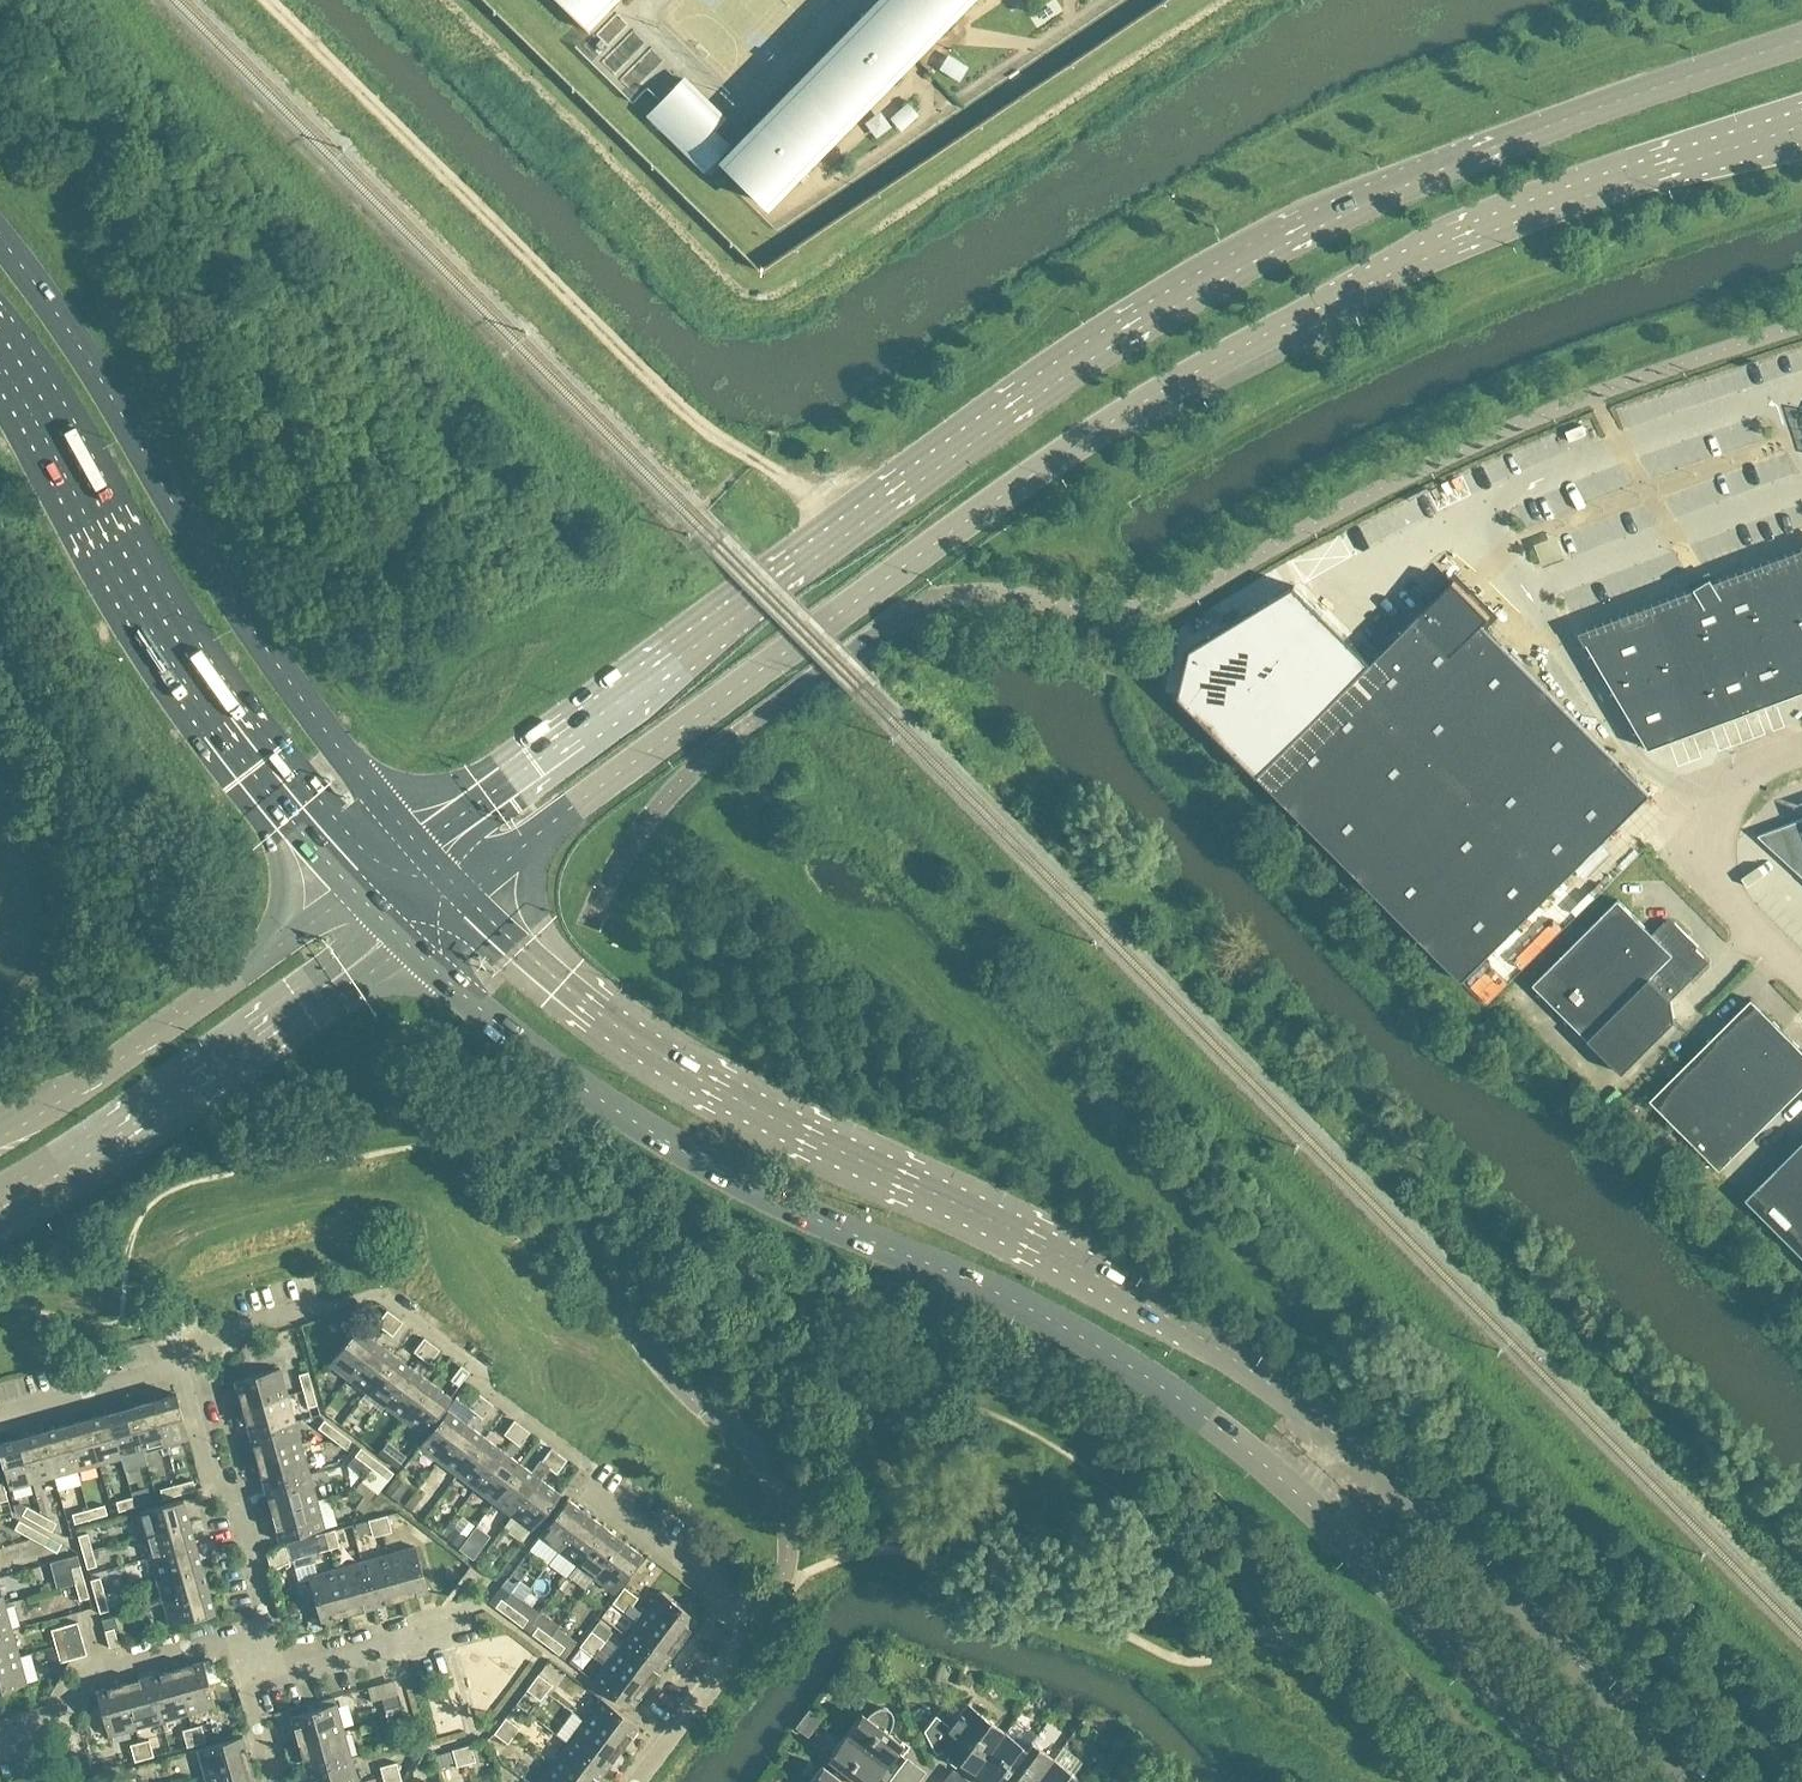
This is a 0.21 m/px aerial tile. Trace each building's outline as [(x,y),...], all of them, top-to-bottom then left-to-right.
[(610,0),(558,0),(589,30),(590,29),(586,25),(610,0)] [(649,115),(697,162),(709,173),(721,160),(764,202),(962,0),(878,0),(732,149),(711,129),(724,116),(685,78),(649,115)] [(941,80),(962,88),(969,71),(947,64),(941,80)] [(909,111),(892,127),(903,139),(920,123),(909,111)] [(1581,633),(1649,748),(1801,691),(1801,551),(1581,633)] [(1651,793),(1534,675),(1482,623),(1488,617),(1452,581),(1446,587),(1372,661),(1340,693),(1257,775),(1387,905),(1462,980),(1536,907),(1651,793)] [(1190,648),(1179,695),(1257,775),(1340,693),(1372,661),(1294,584),(1254,609),(1190,648)] [(1757,835),(1801,875),(1801,818),(1757,835)] [(1704,956),(1696,948),(1694,946),(1687,939),(1689,936),(1675,922),(1664,922),(1653,933),(1618,899),(1533,984),(1588,1039),(1622,1072),(1674,1019),(1671,999),(1704,967),(1704,956)] [(1801,1088),(1801,1049),(1751,998),(1650,1099),(1720,1170),(1801,1088)] [(1746,1198),(1801,1254),(1801,1142),(1746,1198)] [(377,1323),(385,1329),(395,1315),(387,1309),(377,1323)] [(403,1321),(395,1315),(385,1329),(393,1335),(403,1321)] [(348,1377),(376,1340),(357,1326),(329,1363),(348,1377)] [(432,1343),(424,1337),(414,1351),(422,1357),(432,1343)] [(367,1391),(395,1354),(376,1340),(348,1377),(367,1391)] [(429,1363),(440,1349),(432,1343),(422,1357),(429,1363)] [(385,1405),(413,1368),(395,1354),(367,1391),(385,1405)] [(459,1385),(469,1371),(461,1365),(451,1379),(459,1385)] [(288,1394),(280,1367),(235,1380),(242,1407),(288,1394)] [(404,1419),(432,1382),(413,1368),(385,1405),(404,1419)] [(299,1374),(303,1390),(313,1388),(308,1371),(299,1374)] [(423,1433),(451,1396),(432,1382),(404,1419),(423,1433)] [(318,1404),(313,1388),(303,1390),(308,1407),(318,1404)] [(478,1392),(467,1406),(475,1411),(486,1398),(478,1392)] [(189,1438),(176,1393),(154,1400),(166,1445),(189,1438)] [(295,1421),(288,1394),(242,1407),(250,1434),(295,1421)] [(493,1404),(486,1398),(475,1411),(483,1417),(493,1404)] [(166,1445),(154,1400),(131,1406),(144,1451),(166,1445)] [(147,1463),(144,1451),(131,1406),(109,1412),(122,1457),(125,1469),(147,1463)] [(448,1408),(419,1445),(439,1460),(467,1422),(448,1408)] [(122,1457),(109,1412),(87,1418),(99,1463),(122,1457)] [(99,1463),(87,1418),(65,1424),(77,1470),(99,1463)] [(318,1427),(332,1438),(338,1430),(324,1419),(318,1427)] [(504,1433),(512,1439),(522,1425),(514,1419),(504,1433)] [(302,1447),(295,1421),(250,1434),(257,1460),(302,1447)] [(457,1473),(485,1436),(467,1422),(439,1460),(457,1473)] [(77,1470),(65,1424),(42,1431),(55,1476),(77,1470)] [(530,1431),(522,1425),(512,1439),(520,1445),(530,1431)] [(351,1440),(338,1430),(332,1438),(345,1448),(351,1440)] [(55,1476),(42,1431),(20,1437),(33,1482),(55,1476)] [(476,1487),(504,1450),(485,1436),(457,1473),(476,1487)] [(20,1437),(0,1443),(0,1454),(10,1488),(33,1482),(20,1437)] [(310,1474),(302,1447),(257,1460),(265,1486),(310,1474)] [(355,1455),(369,1465),(375,1457),(361,1447),(355,1455)] [(560,1454),(551,1447),(541,1461),(549,1467),(550,1467),(560,1454)] [(494,1501),(522,1464),(504,1450),(476,1487),(494,1501)] [(567,1459),(560,1454),(550,1467),(557,1473),(567,1459)] [(388,1468),(375,1457),(369,1465),(371,1467),(382,1476),(388,1468)] [(541,1461),(539,1459),(531,1470),(522,1464),(494,1501),(513,1515),(541,1478),(549,1467),(541,1461)] [(371,1467),(362,1480),(378,1492),(388,1480),(382,1476),(371,1467)] [(317,1500),(310,1474),(265,1486),(272,1513),(317,1500)] [(532,1529),(560,1492),(541,1478),(513,1515),(532,1529)] [(193,1479),(177,1484),(179,1493),(196,1489),(193,1479)] [(163,1498),(179,1493),(177,1484),(160,1488),(163,1498)] [(6,1490),(0,1491),(0,1501),(8,1499),(6,1490)] [(149,1492),(133,1496),(135,1506),(152,1501),(149,1492)] [(119,1510),(135,1506),(133,1496),(116,1501),(119,1510)] [(190,1521),(183,1498),(138,1511),(144,1534),(190,1521)] [(558,1549),(586,1512),(567,1498),(539,1535),(558,1549)] [(325,1527),(317,1500),(272,1513),(280,1540),(325,1527)] [(20,1502),(14,1503),(16,1510),(22,1514),(27,1506),(20,1502)] [(105,1504),(88,1509),(91,1518),(108,1514),(105,1504)] [(22,1514),(37,1522),(42,1514),(27,1506),(22,1514)] [(75,1523),(91,1518),(88,1509),(72,1513),(75,1523)] [(577,1563),(605,1526),(586,1512),(558,1549),(577,1563)] [(57,1522),(42,1514),(37,1522),(52,1531),(57,1522)] [(388,1514),(378,1517),(383,1534),(392,1531),(388,1514)] [(373,1536),(383,1534),(378,1517),(369,1520),(373,1536)] [(15,1528),(30,1536),(34,1527),(20,1519),(15,1528)] [(196,1543),(190,1521),(144,1534),(151,1556),(196,1543)] [(455,1525),(446,1536),(459,1547),(468,1535),(455,1525)] [(595,1577),(624,1540),(605,1526),(577,1563),(595,1577)] [(49,1536),(34,1527),(30,1536),(45,1544),(49,1536)] [(335,1529),(326,1532),(330,1548),(340,1545),(335,1529)] [(78,1535),(83,1551),(92,1549),(88,1532),(78,1535)] [(326,1532),(288,1542),(296,1570),(316,1565),(312,1553),(330,1548),(326,1532)] [(470,1535),(460,1547),(473,1557),(480,1549),(473,1544),(476,1540),(470,1535)] [(615,1592),(643,1554),(624,1540),(595,1577),(615,1592)] [(202,1566),(196,1543),(151,1556),(157,1578),(202,1566)] [(428,1591),(416,1546),(388,1553),(401,1598),(428,1591)] [(97,1565),(92,1549),(83,1551),(87,1568),(97,1565)] [(401,1598),(388,1553),(362,1561),(375,1606),(401,1598)] [(375,1606),(362,1561),(336,1568),(348,1613),(375,1606)] [(71,1567),(75,1583),(85,1580),(80,1564),(71,1567)] [(208,1588),(202,1566),(157,1578),(163,1601),(208,1588)] [(348,1613),(336,1568),(308,1576),(321,1621),(348,1613)] [(91,1579),(95,1596),(105,1593),(100,1577),(91,1579)] [(90,1597),(85,1580),(75,1583),(80,1599),(90,1597)] [(624,1586),(618,1594),(632,1605),(638,1597),(624,1586)] [(215,1611),(208,1588),(163,1601),(170,1624),(215,1611)] [(698,1618),(661,1590),(644,1613),(681,1641),(698,1618)] [(109,1609),(105,1593),(95,1596),(100,1612),(109,1609)] [(626,1612),(632,1605),(618,1594),(612,1602),(626,1612)] [(509,1616),(515,1608),(503,1599),(497,1607),(509,1616)] [(5,1603),(0,1604),(0,1633),(12,1629),(5,1603)] [(529,1618),(515,1608),(509,1616),(523,1626),(529,1618)] [(681,1641),(644,1613),(627,1635),(665,1663),(681,1641)] [(87,1654),(78,1621),(61,1626),(65,1642),(70,1659),(87,1654)] [(586,1638),(599,1648),(611,1632),(597,1622),(592,1630),(586,1638)] [(551,1635),(538,1625),(532,1633),(545,1643),(551,1635)] [(51,1629),(56,1645),(65,1642),(61,1626),(51,1629)] [(119,1644),(114,1627),(105,1630),(109,1646),(119,1644)] [(12,1629),(0,1633),(0,1661),(19,1656),(12,1629)] [(551,1635),(545,1643),(560,1654),(566,1646),(551,1635)] [(611,1657),(648,1685),(665,1663),(627,1635),(616,1649),(611,1657)] [(594,1656),(599,1648),(586,1638),(580,1645),(594,1656)] [(70,1659),(65,1642),(56,1645),(60,1662),(70,1659)] [(19,1656),(0,1661),(0,1690),(27,1683),(19,1656)] [(631,1707),(648,1685),(611,1657),(594,1679),(631,1707)] [(216,1705),(203,1660),(176,1668),(189,1713),(216,1705)] [(189,1713),(176,1668),(149,1675),(162,1720),(189,1713)] [(538,1673),(532,1681),(546,1691),(552,1684),(538,1673)] [(162,1720),(149,1675),(123,1683),(136,1728),(162,1720)] [(540,1699),(546,1691),(532,1681),(527,1689),(540,1699)] [(136,1728),(123,1683),(96,1690),(108,1735),(136,1728)] [(639,1725),(601,1697),(584,1720),(622,1748),(639,1725)] [(344,1730),(336,1703),(291,1715),(299,1742),(344,1730)] [(385,1708),(387,1718),(404,1713),(401,1703),(385,1708)] [(974,1772),(1005,1731),(968,1703),(951,1725),(936,1714),(924,1730),(936,1753),(945,1750),(974,1772)] [(903,1743),(888,1732),(890,1729),(891,1726),(892,1724),(893,1721),(893,1719),(893,1717),(893,1715),(892,1713),(892,1712),(890,1710),(888,1709),(888,1708),(885,1707),(882,1707),(879,1708),(878,1708),(873,1710),(870,1713),(868,1715),(867,1717),(862,1713),(845,1735),(886,1766),(903,1743)] [(406,1722),(404,1713),(387,1718),(390,1727),(406,1722)] [(506,1717),(500,1724),(514,1735),(519,1727),(506,1717)] [(622,1748),(584,1720),(568,1741),(605,1770),(622,1748)] [(202,1724),(192,1727),(197,1743),(206,1741),(202,1724)] [(508,1743),(514,1735),(500,1724),(494,1732),(496,1734),(503,1739),(508,1743)] [(187,1746),(197,1743),(192,1727),(183,1729),(187,1746)] [(351,1756),(344,1730),(299,1742),(306,1769),(351,1756)] [(1027,1748),(1027,1747),(1005,1731),(974,1772),(988,1781),(1001,1781),(1027,1748)] [(250,1762),(243,1735),(198,1748),(205,1775),(250,1762)] [(845,1735),(828,1757),(861,1781),(874,1781),(886,1766),(845,1735)] [(149,1739),(140,1741),(145,1758),(154,1755),(149,1739)] [(135,1761),(145,1758),(140,1741),(130,1744),(135,1761)] [(568,1741),(551,1763),(576,1781),(596,1781),(605,1770),(568,1741)] [(1054,1758),(1031,1741),(1027,1747),(1027,1748),(1001,1781),(1035,1781),(1054,1758)] [(471,1744),(462,1746),(466,1763),(476,1760),(471,1744)] [(457,1765),(466,1763),(462,1746),(452,1749),(457,1765)] [(351,1756),(306,1769),(310,1781),(359,1781),(351,1756)] [(1076,1774),(1054,1758),(1035,1781),(1070,1781),(1076,1774)] [(380,1766),(383,1776),(399,1771),(397,1761),(380,1766)] [(250,1762),(205,1775),(207,1781),(256,1781),(250,1762)] [(551,1763),(538,1781),(576,1781),(551,1763)] [(822,1765),(810,1781),(845,1781),(822,1765)] [(897,1781),(902,1781),(908,1774),(898,1767),(891,1777),(897,1781)] [(399,1771),(383,1776),(385,1781),(396,1781),(402,1780),(399,1771)]
